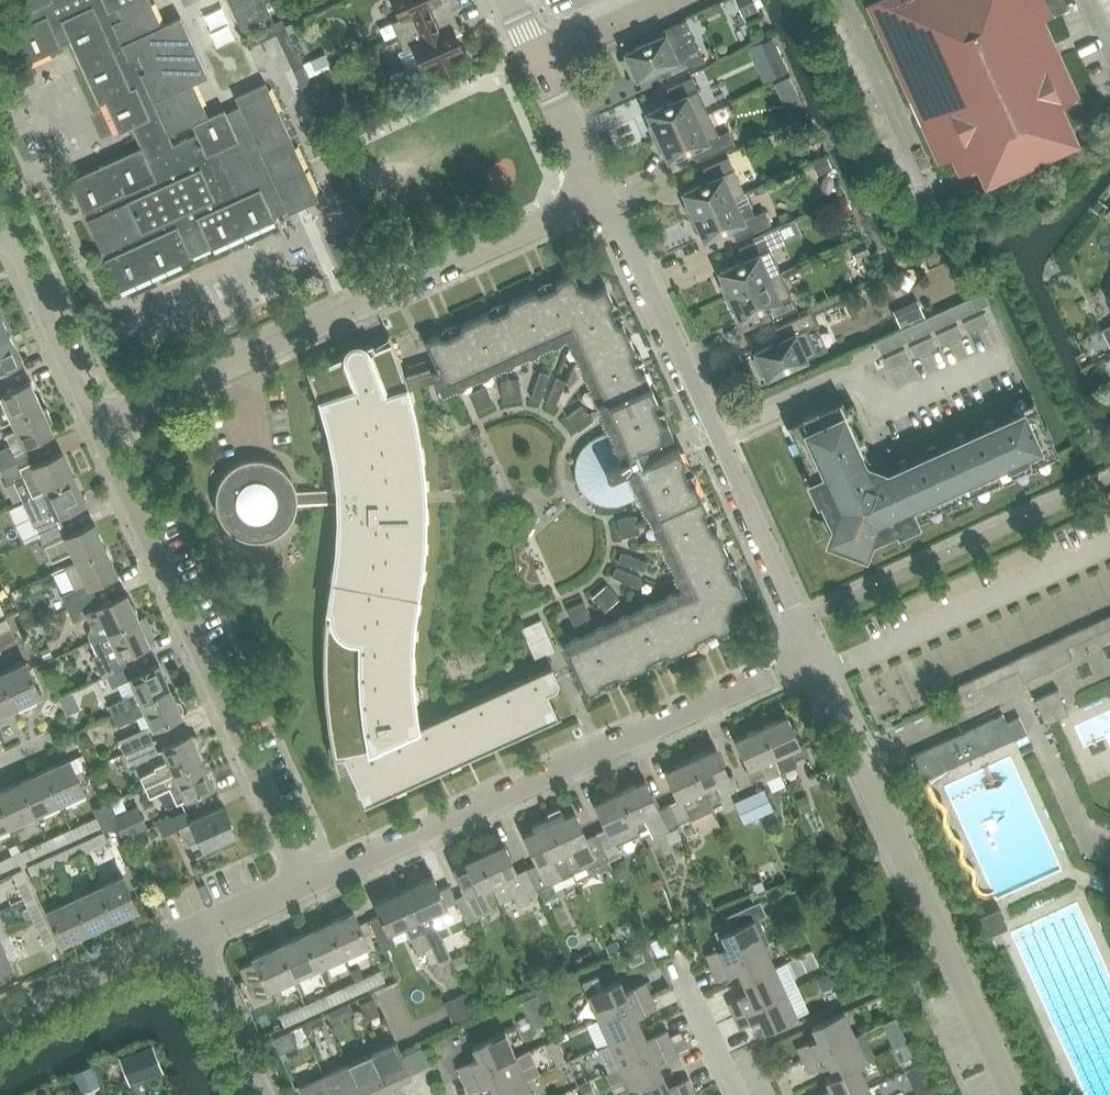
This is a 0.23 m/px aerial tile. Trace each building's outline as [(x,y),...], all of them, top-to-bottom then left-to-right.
[(21,15),(22,15),(27,25),(3,35),(17,67),(56,50),(62,47),(62,46),(66,44),(72,42),(99,104),(106,101),(119,131),(119,132),(123,131),(132,127),(134,131),(140,146),(69,179),(68,179),(83,210),(87,219),(88,219),(101,248),(100,249),(107,263),(119,290),(192,256),(191,256),(211,247),(211,248),(274,219),(273,216),(287,210),(288,212),(319,199),(265,82),(235,96),(239,105),(226,111),(224,108),(208,115),(193,82),(207,75),(180,16),(161,25),(150,0),(15,0),(21,15)] [(244,34),(244,35),(274,21),(265,0),(228,0),(244,34)] [(452,11),(447,0),(441,0),(440,0),(392,0),(400,18),(391,22),(397,36),(452,11)] [(745,14),(757,8),(756,6),(754,0),(738,0),(745,14)] [(938,165),(952,159),(959,174),(976,166),(984,185),(1079,142),(1062,104),(1079,96),(1044,19),(1067,9),(1063,0),(878,0),(866,6),(926,139),(938,165)] [(452,11),(397,36),(403,49),(412,45),(423,70),(434,65),(438,73),(456,65),(452,57),(463,52),(452,27),(458,24),(452,11)] [(664,36),(626,52),(628,56),(623,58),(631,76),(636,74),(637,78),(663,66),(668,79),(706,62),(687,19),(661,30),(664,36)] [(283,20),(247,36),(252,47),(277,35),(293,70),(303,65),(302,61),(283,20)] [(772,38),(762,43),(776,76),(787,71),(772,38)] [(325,53),(310,60),(315,70),(329,63),(325,53)] [(789,76),(774,83),(780,95),(795,88),(789,76)] [(653,138),(709,114),(693,78),(667,89),(673,101),(647,113),(652,123),(647,125),(653,138)] [(344,86),(328,93),(335,108),(340,120),(355,113),(344,86)] [(729,95),(714,97),(716,110),(732,107),(729,95)] [(709,114),(653,138),(659,152),(664,150),(668,160),(694,148),(699,161),(734,145),(728,132),(718,136),(709,114)] [(808,117),(796,122),(801,134),(813,130),(808,117)] [(826,157),(812,163),(817,175),(832,168),(826,157)] [(682,205),(688,218),(733,199),(744,194),(728,158),(703,169),(708,181),(682,193),(687,203),(682,205)] [(845,196),(832,202),(838,214),(851,208),(845,196)] [(733,199),(688,218),(694,232),(699,230),(703,240),(729,228),(735,241),(770,225),(764,211),(754,216),(749,206),(738,211),(733,199)] [(1100,200),(1093,208),(1101,215),(1108,206),(1100,200)] [(786,211),(777,215),(781,223),(790,220),(786,211)] [(862,237),(849,243),(855,257),(868,251),(862,237)] [(717,285),(723,298),(779,274),(763,238),(738,249),(744,261),(718,273),(722,283),(717,285)] [(445,385),(479,370),(571,328),(616,426),(609,429),(610,430),(596,437),(588,441),(582,448),(578,456),(576,465),(576,474),(579,483),(584,491),(590,497),(599,502),(608,504),(617,503),(626,501),(639,495),(639,496),(646,493),(691,591),(565,649),(586,693),(734,626),(728,613),(733,599),(746,593),(679,445),(665,452),(659,439),(673,433),(605,285),(592,291),(579,286),(573,273),(424,340),(437,368),(445,385)] [(723,298),(729,312),(734,310),(739,320),(764,308),(770,321),(795,310),(779,274),(723,298)] [(808,307),(810,312),(811,314),(849,297),(846,290),(808,307)] [(978,293),(983,305),(990,302),(984,290),(978,293)] [(983,305),(978,293),(971,296),(977,308),(983,305)] [(965,298),(971,310),(977,308),(971,296),(965,298)] [(971,310),(965,298),(959,301),(964,313),(971,310)] [(964,313),(959,301),(952,304),(958,316),(964,313)] [(946,307),(951,319),(958,316),(952,304),(946,307)] [(951,319),(946,307),(940,310),(945,322),(951,319)] [(945,322),(940,310),(933,313),(939,325),(945,322)] [(979,326),(989,321),(985,311),(974,316),(979,326)] [(750,358),(758,377),(763,374),(765,378),(815,355),(805,331),(815,327),(809,313),(773,329),(779,341),(753,353),(755,356),(750,358)] [(932,328),(939,325),(933,313),(927,316),(932,328)] [(10,336),(0,315),(0,341),(10,336)] [(932,328),(927,316),(921,319),(926,331),(932,328)] [(974,316),(964,321),(968,331),(979,326),(974,316)] [(926,331),(921,319),(914,322),(920,334),(926,331)] [(920,334),(914,322),(908,325),(913,336),(920,334)] [(952,338),(963,333),(958,323),(948,328),(952,338)] [(913,336),(908,325),(902,327),(907,339),(913,336)] [(907,339),(902,327),(895,330),(901,342),(907,339)] [(948,328),(937,333),(942,343),(952,338),(948,328)] [(889,333),(894,345),(901,342),(895,330),(889,333)] [(335,500),(336,518),(334,547),(325,607),(323,637),(322,667),(324,697),(328,727),(333,756),(337,772),(339,772),(336,757),(343,756),(365,804),(560,715),(559,713),(558,714),(555,709),(547,692),(554,689),(556,688),(556,687),(557,686),(558,685),(558,683),(559,682),(558,681),(558,679),(551,664),(418,725),(416,716),(418,716),(415,684),(414,654),(415,624),(424,564),(426,534),(427,504),(425,474),(422,445),(416,415),(408,385),(429,379),(435,377),(440,388),(445,385),(437,368),(427,371),(406,378),(395,349),(389,333),(387,334),(390,341),(389,342),(374,348),(372,343),(313,368),(307,370),(307,369),(305,370),(317,401),(325,429),(331,459),(334,489),(334,491),(296,493),(296,490),(295,486),(293,482),(291,479),(289,476),(287,473),(285,470),(282,468),(278,465),(275,463),(271,462),(268,460),(265,460),(262,459),(258,459),(254,459),(251,459),(247,460),(244,461),(240,462),(237,464),(234,465),(230,468),(228,470),(225,473),(223,476),(221,479),(219,482),(218,485),(217,489),(216,492),(216,496),(215,499),(215,501),(216,504),(216,508),(217,511),(218,513),(219,516),(220,518),(222,521),(224,524),(227,527),(228,529),(231,531),(234,533),(238,536),(240,537),(244,538),(248,539),(251,540),(256,540),(261,540),(265,539),(270,537),(273,536),(277,534),(280,532),(284,529),(287,526),(289,523),(292,519),(294,515),(295,511),(296,507),(297,504),(297,502),(335,500)] [(894,345),(889,333),(882,336),(888,348),(894,345)] [(926,350),(936,346),(931,335),(921,340),(926,350)] [(21,361),(10,336),(0,341),(0,371),(21,361)] [(888,348),(882,336),(876,339),(881,351),(888,348)] [(921,340),(911,345),(915,355),(926,350),(921,340)] [(895,352),(899,362),(910,358),(905,347),(895,352)] [(895,352),(884,357),(889,367),(899,362),(895,352)] [(545,383),(548,374),(540,372),(537,381),(545,383)] [(511,389),(520,388),(519,378),(510,380),(511,389)] [(561,390),(565,381),(557,378),(553,387),(561,390)] [(502,390),(511,389),(510,380),(501,381),(502,390)] [(534,390),(543,392),(545,383),(537,381),(534,390)] [(2,425),(12,420),(42,407),(30,382),(1,395),(0,393),(0,421),(2,425)] [(489,394),(486,385),(477,389),(481,398),(489,394)] [(558,399),(561,390),(553,387),(550,395),(558,399)] [(520,388),(511,389),(512,398),(522,397),(520,388)] [(472,402),(481,398),(477,389),(468,393),(472,402)] [(503,399),(512,398),(511,389),(502,390),(503,399)] [(540,401),(543,392),(534,390),(532,398),(532,399),(540,401)] [(481,398),(485,406),(493,402),(489,394),(481,398)] [(546,404),(554,407),(558,399),(550,395),(546,404)] [(485,406),(481,398),(472,402),(476,410),(485,406)] [(835,401),(818,409),(817,408),(803,414),(803,416),(788,422),(802,452),(849,431),(835,401)] [(582,405),(575,411),(580,418),(588,413),(582,405)] [(1037,405),(1007,418),(1029,467),(1030,466),(1029,465),(1058,452),(1051,437),(1053,437),(1046,422),(1045,423),(1037,405)] [(44,407),(42,408),(42,407),(12,420),(17,430),(6,435),(11,445),(0,450),(0,467),(0,468),(29,455),(24,445),(53,432),(48,422),(50,421),(51,418),(47,408),(44,407)] [(573,424),(580,418),(575,411),(567,416),(573,424)] [(580,418),(586,426),(593,421),(588,413),(580,418)] [(580,418),(573,424),(578,431),(586,426),(580,418)] [(978,431),(1000,478),(1013,472),(1014,474),(1015,473),(1015,472),(1027,466),(1028,467),(1029,467),(1007,418),(978,431)] [(862,459),(849,431),(802,452),(814,480),(813,481),(862,459)] [(949,445),(971,492),(1000,478),(978,431),(949,445)] [(921,458),(942,505),(971,492),(949,445),(921,458)] [(14,481),(23,501),(44,491),(74,477),(62,452),(33,466),(29,455),(0,468),(8,484),(14,481)] [(892,471),(914,519),(915,519),(914,517),(942,505),(921,458),(892,471)] [(847,544),(874,471),(866,468),(862,459),(813,481),(814,482),(815,482),(821,494),(820,495),(820,497),(822,496),(834,524),(831,533),(836,535),(834,540),(837,541),(837,540),(847,544)] [(914,519),(892,471),(883,475),(874,471),(847,544),(857,548),(857,549),(859,550),(861,545),(866,547),(870,537),(898,525),(898,526),(900,525),(900,524),(912,518),(913,519),(914,519)] [(74,477),(44,491),(23,501),(39,536),(63,525),(59,515),(85,503),(74,477)] [(637,524),(635,515),(626,517),(628,526),(637,524)] [(619,528),(628,526),(626,517),(617,519),(619,528)] [(72,553),(76,562),(106,548),(94,523),(68,535),(63,525),(39,536),(51,562),(72,553)] [(628,526),(631,535),(639,533),(637,524),(628,526)] [(621,537),(622,537),(631,535),(628,526),(619,528),(621,537)] [(106,548),(76,562),(66,567),(76,589),(62,596),(68,608),(96,596),(91,585),(118,573),(106,548)] [(628,564),(630,556),(621,553),(619,561),(628,564)] [(630,556),(628,564),(636,567),(639,558),(630,556)] [(636,567),(645,570),(648,561),(639,558),(636,567)] [(616,568),(613,576),(622,580),(625,571),(616,568)] [(625,571),(622,580),(630,583),(634,575),(625,571)] [(639,586),(642,578),(634,575),(630,583),(639,586)] [(600,591),(606,598),(613,592),(607,585),(600,591)] [(593,598),(599,604),(606,598),(600,591),(593,598)] [(612,605),(619,599),(613,592),(606,598),(612,605)] [(68,608),(74,621),(88,615),(93,627),(92,628),(89,635),(91,640),(138,619),(137,617),(138,615),(138,614),(138,613),(137,611),(137,610),(136,608),(134,606),(133,605),(131,604),(126,593),(100,605),(96,596),(68,608)] [(605,611),(612,605),(606,598),(599,604),(605,611)] [(589,611),(585,602),(576,606),(580,615),(589,611)] [(576,606),(568,610),(571,619),(580,615),(576,606)] [(584,623),(592,619),(589,611),(580,615),(584,623)] [(571,619),(575,627),(584,623),(580,615),(571,619)] [(954,706),(963,707),(985,697),(979,686),(1018,668),(1023,680),(1024,679),(1074,657),(1068,645),(1109,626),(1109,615),(959,684),(958,684),(956,696),(954,706)] [(102,678),(107,676),(128,666),(123,656),(149,644),(147,640),(152,638),(152,635),(144,618),(142,617),(138,619),(91,640),(97,653),(92,656),(102,678)] [(523,626),(521,627),(521,628),(535,658),(555,649),(541,618),(523,626)] [(49,646),(41,650),(45,658),(53,654),(49,646)] [(26,662),(1,674),(16,706),(41,695),(26,662)] [(113,715),(129,708),(170,689),(158,663),(139,672),(135,663),(128,666),(107,676),(112,687),(130,679),(136,691),(124,697),(124,698),(109,706),(113,715)] [(0,674),(0,713),(16,706),(1,674),(0,674)] [(170,689),(129,708),(113,715),(118,725),(145,712),(153,728),(182,715),(181,713),(182,710),(182,706),(181,703),(178,701),(175,700),(170,689)] [(1057,689),(1035,699),(1046,722),(1046,723),(1057,718),(1068,713),(1057,689)] [(918,768),(923,779),(1015,737),(1027,731),(1020,716),(1008,721),(1004,713),(912,755),(918,768)] [(786,714),(761,725),(782,771),(797,764),(798,760),(796,757),(808,752),(803,741),(800,743),(786,714)] [(763,772),(766,778),(782,771),(761,725),(736,737),(749,766),(745,767),(750,778),(763,772)] [(147,728),(119,741),(124,753),(152,740),(147,728)] [(162,748),(168,761),(157,766),(158,768),(141,776),(145,785),(202,760),(197,749),(201,745),(197,736),(191,736),(190,734),(162,748)] [(129,765),(158,752),(152,740),(124,753),(129,765)] [(691,757),(711,801),(722,797),(719,792),(738,784),(733,773),(730,775),(716,746),(691,757)] [(669,803),(678,824),(714,807),(711,801),(691,757),(665,769),(679,798),(669,803)] [(70,759),(45,770),(60,803),(85,792),(70,759)] [(214,785),(202,760),(145,785),(150,796),(170,786),(177,802),(214,785)] [(35,814),(60,803),(45,770),(20,781),(35,814)] [(620,790),(638,829),(649,825),(653,835),(678,824),(669,803),(658,808),(645,778),(620,790)] [(35,814),(20,781),(0,791),(0,804),(10,825),(35,814)] [(759,816),(773,809),(764,789),(750,796),(759,816)] [(641,834),(638,829),(620,790),(595,801),(607,828),(597,833),(608,859),(622,853),(618,845),(641,834)] [(750,796),(736,802),(745,822),(759,816),(750,796)] [(806,796),(796,800),(802,811),(812,807),(806,796)] [(102,812),(97,814),(103,829),(115,824),(105,801),(98,804),(102,812)] [(10,825),(0,804),(0,830),(10,825)] [(225,846),(234,841),(235,837),(234,835),(236,834),(223,805),(191,820),(186,810),(157,823),(163,836),(179,828),(187,845),(199,840),(203,849),(220,842),(221,844),(225,846)] [(146,828),(140,815),(136,807),(113,817),(122,839),(146,828)] [(571,869),(585,862),(590,875),(611,865),(608,859),(597,833),(586,837),(575,810),(565,815),(563,811),(548,818),(571,869)] [(97,818),(79,826),(83,834),(101,826),(97,818)] [(537,889),(573,873),(571,869),(548,818),(533,825),(535,829),(524,833),(538,863),(527,868),(537,889)] [(72,829),(55,837),(58,845),(76,838),(72,829)] [(104,833),(86,841),(90,850),(108,842),(104,833)] [(47,840),(30,848),(33,857),(51,849),(47,840)] [(479,854),(498,896),(501,902),(515,895),(517,901),(538,892),(537,889),(527,868),(518,872),(504,842),(479,854)] [(79,844),(62,852),(66,861),(83,853),(79,844)] [(22,852),(5,859),(9,868),(26,860),(22,852)] [(477,915),(493,908),(490,901),(498,896),(479,854),(454,866),(465,893),(456,898),(467,923),(478,918),(477,915)] [(54,855),(37,863),(41,872),(58,864),(54,855)] [(404,888),(430,946),(443,940),(431,913),(447,905),(433,875),(404,888)] [(123,876),(98,887),(113,920),(138,908),(123,876)] [(25,877),(16,882),(24,899),(33,895),(25,877)] [(659,878),(652,881),(655,888),(662,885),(659,878)] [(762,880),(752,883),(756,892),(765,888),(762,880)] [(88,931),(113,920),(98,887),(73,898),(88,931)] [(404,888),(375,902),(388,932),(405,925),(417,952),(430,946),(404,888)] [(88,931),(73,898),(48,910),(63,943),(88,931)] [(712,967),(764,943),(768,941),(758,918),(766,914),(760,901),(727,916),(733,928),(721,933),(726,945),(706,954),(712,967)] [(37,903),(28,907),(28,908),(35,924),(45,920),(37,903)] [(991,910),(980,915),(989,934),(1000,929),(1008,926),(999,906),(991,910)] [(28,908),(22,911),(29,927),(35,924),(28,908)] [(329,923),(343,955),(368,944),(354,912),(329,923)] [(343,955),(329,923),(304,934),(318,966),(343,955)] [(588,963),(609,940),(594,926),(573,948),(588,963)] [(48,928),(39,932),(47,950),(56,946),(48,928)] [(318,966),(304,934),(279,945),(293,977),(318,966)] [(1,940),(0,940),(0,971),(12,965),(1,940)] [(618,940),(605,946),(609,956),(622,950),(618,940)] [(663,940),(652,945),(658,958),(669,953),(663,940)] [(444,942),(431,947),(438,964),(451,958),(444,942)] [(712,967),(718,980),(738,971),(743,982),(775,967),(764,943),(712,967)] [(293,977),(279,945),(253,957),(256,962),(240,969),(255,1002),(272,994),(269,988),(293,977)] [(463,956),(454,961),(458,969),(467,965),(463,956)] [(561,959),(557,968),(561,977),(575,970),(568,956),(561,959)] [(734,1015),(786,991),(775,967),(743,982),(748,993),(728,1002),(734,1015)] [(356,982),(360,992),(385,981),(381,971),(356,982)] [(825,974),(817,977),(820,985),(827,987),(833,984),(827,973),(825,974)] [(534,976),(525,980),(528,989),(537,986),(534,976)] [(587,994),(599,1018),(651,995),(645,982),(625,991),(620,979),(587,994)] [(360,992),(356,982),(331,994),(335,1003),(360,992)] [(734,1015),(739,1028),(759,1018),(765,1030),(797,1016),(786,991),(734,1015)] [(335,1003),(331,994),(306,1005),(310,1015),(335,1003)] [(464,994),(444,1003),(453,1022),(472,1013),(464,994)] [(609,1042),(642,1028),(637,1016),(657,1007),(651,995),(599,1018),(609,1042)] [(372,997),(359,1003),(366,1018),(379,1012),(372,997)] [(348,1004),(339,1008),(344,1018),(353,1014),(348,1004)] [(310,1015),(306,1005),(281,1016),(285,1026),(310,1015)] [(797,1047),(803,1059),(855,1036),(844,1011),(811,1026),(817,1037),(797,1047)] [(895,1017),(883,1023),(894,1046),(906,1041),(895,1017)] [(647,1039),(642,1028),(609,1042),(620,1066),(672,1043),(667,1030),(647,1039)] [(290,1030),(273,1037),(280,1053),(297,1045),(290,1030)] [(458,1066),(463,1079),(479,1072),(516,1055),(505,1031),(472,1046),(478,1057),(458,1066)] [(858,1063),(858,1064),(874,1057),(863,1032),(855,1036),(803,1059),(789,1066),(795,1079),(828,1063),(833,1074),(858,1063)] [(556,1040),(547,1044),(552,1056),(561,1051),(556,1040)] [(391,1094),(406,1094),(399,1080),(411,1074),(400,1050),(396,1042),(372,1053),(391,1094)] [(907,1042),(898,1046),(904,1059),(912,1055),(907,1042)] [(663,1076),(658,1064),(678,1055),(672,1043),(620,1066),(631,1090),(663,1076)] [(154,1045),(120,1058),(128,1080),(163,1068),(154,1045)] [(516,1055),(479,1072),(463,1079),(469,1092),(489,1083),(494,1094),(527,1079),(539,1074),(528,1050),(516,1055)] [(362,1094),(365,1094),(374,1091),(375,1094),(391,1094),(372,1053),(348,1064),(362,1094)] [(833,1074),(825,1078),(831,1089),(818,1094),(852,1094),(869,1087),(858,1064),(858,1063),(833,1074)] [(333,1094),(362,1094),(348,1064),(324,1075),(333,1094)] [(324,1075),(299,1086),(304,1094),(333,1094),(324,1075)] [(694,1091),(688,1078),(668,1087),(663,1076),(631,1090),(633,1094),(685,1094),(694,1091)] [(494,1094),(495,1094),(534,1094),(527,1079),(494,1094)] [(924,1081),(913,1086),(917,1094),(928,1089),(924,1081)] [(580,1088),(583,1094),(590,1094),(593,1094),(589,1084),(580,1088)]
